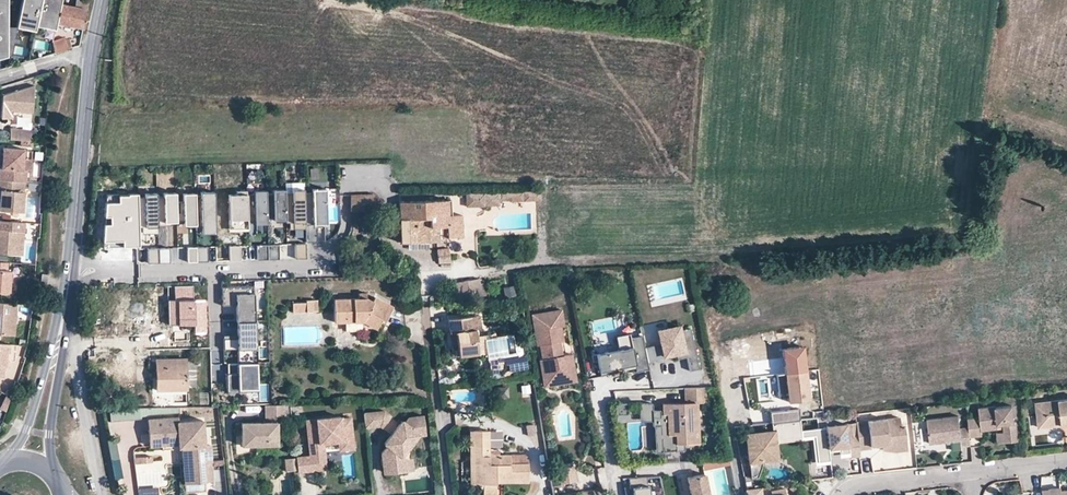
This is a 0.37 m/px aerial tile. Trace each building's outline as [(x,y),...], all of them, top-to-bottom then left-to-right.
[(7,56),(8,27),(8,0),(0,0),(0,56),(7,56)] [(40,0),(21,0),(16,25),(35,29),(35,27),(36,24),(40,0)] [(54,27),(55,22),(59,3),(59,0),(40,0),(36,24),(54,27)] [(81,0),(75,0),(74,6),(59,3),(55,22),(82,27),(87,1),(81,0)] [(16,28),(8,27),(7,56),(10,55),(16,28)] [(52,41),(55,53),(71,49),(69,40),(65,41),(64,39),(52,41)] [(13,110),(33,112),(35,84),(3,93),(2,117),(12,117),(13,110)] [(10,127),(10,138),(31,140),(32,129),(10,127)] [(24,148),(3,146),(2,167),(0,167),(0,179),(26,180),(27,169),(23,169),(24,148)] [(1,190),(0,197),(0,210),(23,212),(26,180),(0,179),(0,190),(1,190)] [(316,223),(327,222),(326,189),(312,190),(312,193),(305,193),(306,229),(306,240),(317,240),(317,226),(314,226),(314,223),(316,223)] [(286,190),(273,191),(274,194),(266,194),(267,219),(287,219),(286,193),(286,190)] [(290,223),(290,230),(306,229),(305,193),(305,190),(293,190),(293,193),(286,193),(287,219),(287,223),(290,223)] [(247,191),(237,191),(237,195),(229,195),(231,229),(249,229),(248,223),(247,195),(247,191)] [(255,224),(268,224),(267,219),(266,194),(266,191),(254,191),(254,194),(247,195),(248,223),(255,223),(255,224)] [(214,192),(201,192),(201,196),(195,196),(196,225),(197,231),(202,230),(202,234),(216,233),(214,192)] [(176,193),(164,193),(164,197),(157,197),(158,227),(172,226),(172,223),(177,223),(177,221),(177,202),(176,193)] [(195,196),(195,193),(183,194),(184,201),(177,202),(177,221),(184,221),(184,223),(184,226),(196,225),(195,196)] [(158,234),(158,227),(157,197),(157,194),(145,194),(145,197),(139,197),(137,228),(146,228),(146,234),(158,234)] [(521,194),(498,195),(498,203),(507,203),(510,204),(522,204),(521,194)] [(375,195),(353,196),(354,213),(375,212),(375,195)] [(482,195),(463,195),(463,210),(483,209),(482,195)] [(137,228),(139,197),(107,196),(105,243),(137,244),(137,228)] [(447,200),(398,202),(399,242),(407,241),(428,241),(441,240),(441,226),(447,226),(447,237),(463,236),(462,215),(447,216),(447,200)] [(24,221),(0,220),(0,253),(22,254),(24,221)] [(306,241),(295,242),(296,257),(307,256),(306,241)] [(257,244),(258,258),(269,258),(268,243),(257,244)] [(279,243),(268,243),(269,258),(280,257),(279,243)] [(188,261),(209,260),(208,246),(188,247),(188,261)] [(170,247),(159,248),(160,263),(170,262),(170,247)] [(241,262),(242,247),(229,247),(229,261),(241,262)] [(159,248),(148,248),(149,263),(160,263),(159,248)] [(147,263),(147,249),(137,249),(137,263),(147,263)] [(456,267),(456,252),(449,252),(440,252),(440,262),(440,267),(456,267)] [(0,261),(0,292),(10,293),(11,270),(8,269),(8,261),(0,261)] [(720,272),(704,273),(705,284),(721,283),(720,272)] [(761,272),(736,274),(737,281),(762,279),(761,272)] [(475,281),(467,282),(469,296),(477,296),(475,281)] [(253,284),(220,285),(221,298),(226,298),(226,304),(235,303),(235,320),(236,320),(254,319),(253,284)] [(191,301),(191,287),(168,287),(168,324),(193,324),(193,332),(204,332),(204,301),(191,301)] [(330,324),(359,323),(373,329),(378,319),(382,321),(388,306),(370,297),(368,301),(363,298),(329,300),(330,324)] [(308,301),(308,304),(309,312),(321,311),(321,301),(308,301)] [(0,302),(0,334),(15,335),(17,303),(0,302)] [(309,312),(308,304),(294,305),(295,313),(309,312)] [(561,353),(559,339),(562,338),(559,323),(563,323),(560,307),(530,312),(536,343),(539,343),(541,356),(538,357),(540,369),(549,368),(551,378),(574,374),(570,351),(561,353)] [(480,314),(469,316),(471,328),(476,327),(482,326),(480,314)] [(469,315),(449,317),(450,331),(456,331),(459,347),(453,348),(454,355),(478,352),(476,327),(471,328),(469,316),(469,315)] [(254,319),(236,320),(236,336),(222,337),(222,348),(236,347),(236,362),(255,361),(254,319)] [(659,345),(661,357),(674,355),(674,357),(675,359),(680,358),(681,360),(684,359),(687,373),(697,371),(689,330),(678,333),(677,328),(656,332),(659,345)] [(634,373),(647,370),(645,363),(645,361),(642,349),(640,336),(628,339),(627,334),(614,337),(616,350),(594,355),(598,376),(615,373),(614,369),(621,368),(633,365),(634,368),(634,373)] [(801,341),(780,344),(783,368),(786,390),(787,398),(807,396),(801,341)] [(7,352),(10,352),(11,343),(0,343),(0,376),(3,376),(4,366),(6,366),(7,352)] [(642,349),(645,361),(661,357),(659,345),(642,349)] [(186,389),(186,387),(185,361),(185,359),(165,360),(156,360),(156,390),(186,389)] [(195,361),(185,361),(186,387),(195,386),(195,361)] [(236,362),(226,362),(226,372),(225,372),(226,391),(238,391),(237,388),(256,387),(255,361),(236,362)] [(551,378),(549,368),(540,369),(543,383),(575,378),(574,374),(551,378)] [(786,390),(783,368),(775,369),(777,385),(778,388),(779,389),(780,390),(782,390),(786,390)] [(521,387),(523,397),(530,396),(529,386),(521,387)] [(702,389),(681,389),(682,404),(664,404),(664,415),(660,416),(657,416),(657,419),(649,420),(649,421),(649,426),(657,426),(658,452),(680,451),(680,444),(695,443),(694,403),(703,403),(702,389)] [(1038,418),(1048,418),(1048,422),(1061,421),(1060,417),(1066,416),(1066,399),(1036,402),(1038,418)] [(283,422),(281,404),(263,405),(265,423),(256,424),(241,425),(243,448),(278,445),(276,423),(283,422)] [(664,415),(664,404),(659,405),(659,412),(649,412),(649,420),(657,419),(657,416),(660,416),(664,415)] [(967,417),(968,428),(969,436),(980,435),(980,430),(997,428),(997,424),(1002,423),(1004,441),(1018,440),(1016,421),(1013,421),(1011,406),(995,407),(995,405),(977,407),(978,416),(967,417)] [(649,412),(649,409),(636,409),(636,422),(649,421),(649,420),(649,412)] [(624,420),(624,410),(612,410),(612,421),(624,420)] [(393,419),(386,413),(365,413),(367,428),(381,428),(384,430),(393,419)] [(149,444),(162,444),(162,436),(177,436),(183,440),(189,445),(190,460),(182,460),(184,481),(204,480),(203,460),(211,459),(209,443),(203,443),(202,419),(177,420),(177,416),(147,418),(149,444)] [(1038,418),(1038,427),(1066,424),(1066,416),(1060,417),(1061,421),(1048,422),(1048,418),(1038,418)] [(970,445),(969,436),(968,428),(959,429),(958,417),(927,420),(930,443),(951,441),(952,451),(961,450),(961,446),(970,445)] [(315,471),(314,469),(317,468),(318,468),(319,468),(320,467),(320,466),(320,465),(319,444),(323,444),(337,443),(342,442),(343,451),(353,450),(350,419),(340,420),(340,418),(306,421),(309,457),(295,458),(297,472),(307,471),(315,471)] [(426,418),(410,420),(406,425),(404,423),(385,446),(388,449),(385,452),(382,455),(383,461),(387,463),(385,465),(386,475),(407,473),(406,461),(403,459),(421,437),(421,436),(423,438),(429,437),(426,418)] [(855,423),(856,433),(858,451),(870,449),(869,447),(881,446),(881,441),(885,440),(886,444),(906,447),(903,424),(899,424),(898,418),(855,423)] [(775,437),(772,437),(773,444),(776,444),(775,442),(801,440),(799,421),(771,424),(771,429),(774,429),(775,437)] [(858,451),(856,433),(845,434),(844,424),(823,426),(824,429),(808,431),(810,443),(820,442),(821,450),(831,449),(839,448),(839,453),(840,455),(847,454),(848,459),(859,458),(858,451)] [(490,430),(475,430),(476,484),(480,484),(484,487),(485,494),(498,492),(498,481),(497,478),(531,476),(530,454),(500,454),(500,463),(491,464),(490,455),(490,430)] [(749,463),(763,461),(775,459),(773,444),(772,437),(772,433),(746,436),(749,463)] [(182,446),(182,460),(190,460),(189,445),(183,440),(177,436),(162,436),(162,444),(179,443),(182,446)] [(881,441),(881,446),(882,450),(894,452),(906,451),(906,447),(886,444),(885,440),(881,441)] [(811,451),(821,450),(820,442),(810,443),(811,451)] [(325,464),(323,444),(319,444),(320,465),(320,466),(320,467),(319,468),(318,468),(317,468),(314,469),(315,471),(319,470),(325,470),(325,464)] [(500,454),(490,455),(491,464),(500,463),(500,454)] [(293,458),(282,459),(284,471),(295,470),(293,458)] [(211,479),(211,459),(203,460),(204,480),(211,479)] [(414,472),(413,461),(406,461),(407,473),(414,472)] [(763,465),(763,461),(749,463),(750,479),(756,479),(759,477),(761,475),(763,472),(763,469),(763,466),(763,465)] [(702,470),(685,475),(690,494),(709,494),(702,470)] [(629,478),(630,487),(633,487),(633,494),(649,494),(649,486),(647,486),(647,478),(629,478)]
